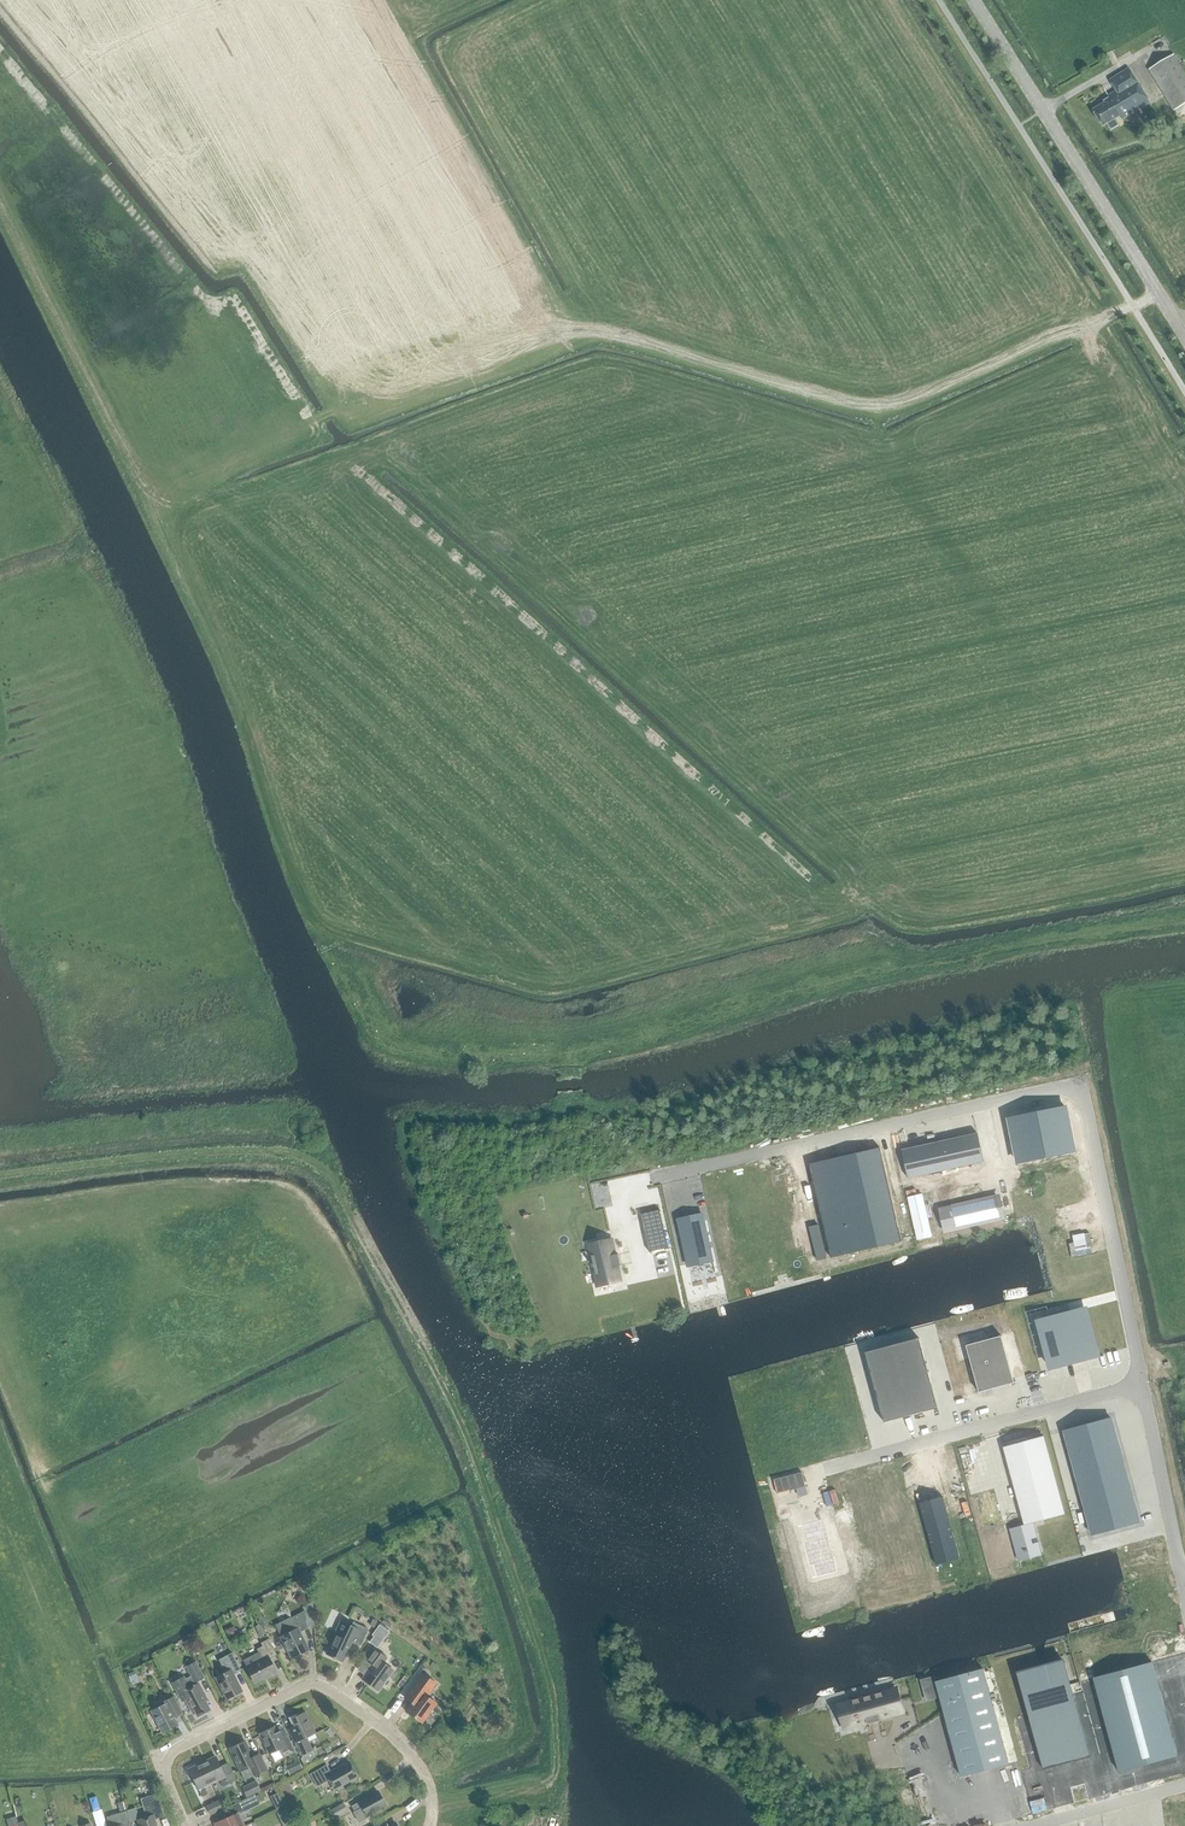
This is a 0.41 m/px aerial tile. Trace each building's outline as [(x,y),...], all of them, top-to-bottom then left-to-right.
[(1167,99),(1173,111),(1184,104),(1184,74),(1173,55),(1149,70),(1167,99)] [(1104,102),(1092,110),(1102,126),(1107,123),(1111,130),(1119,125),(1115,119),(1120,116),(1122,119),(1150,102),(1129,68),(1109,80),(1115,88),(1106,94),(1108,97),(1103,101),(1104,102)] [(1066,1107),(1009,1119),(1017,1161),(1074,1150),(1066,1107)] [(911,1148),(902,1150),(908,1179),(916,1177),(916,1176),(926,1174),(984,1162),(977,1134),(973,1134),(973,1135),(964,1137),(962,1137),(963,1138),(953,1140),(953,1139),(948,1140),(948,1141),(939,1143),(939,1142),(931,1144),(922,1147),(921,1146),(920,1146),(920,1147),(911,1149),(911,1148)] [(811,1164),(809,1165),(831,1259),(901,1243),(880,1149),(879,1149),(879,1151),(811,1167),(811,1164)] [(1022,1183),(1050,1177),(1055,1203),(1084,1198),(1074,1150),(1017,1161),(1022,1183)] [(999,1190),(940,1203),(946,1229),(1005,1216),(999,1190)] [(660,1210),(640,1214),(649,1252),(668,1248),(660,1210)] [(702,1214),(678,1219),(688,1267),(712,1261),(702,1214)] [(612,1240),(588,1245),(592,1264),(593,1267),(597,1286),(621,1281),(617,1266),(620,1266),(618,1254),(615,1255),(612,1240)] [(1085,1309),(1037,1321),(1048,1363),(1050,1368),(1056,1367),(1098,1356),(1085,1309)] [(1001,1336),(965,1346),(978,1393),(1014,1383),(1001,1336)] [(919,1338),(865,1353),(884,1423),(938,1408),(919,1338)] [(1114,1418),(1068,1431),(1080,1476),(1096,1535),(1143,1523),(1127,1463),(1114,1418)] [(1043,1436),(1003,1447),(1007,1459),(1008,1458),(1011,1471),(1010,1472),(1017,1498),(1018,1497),(1022,1510),(1021,1511),(1025,1525),(1035,1523),(1036,1522),(1065,1514),(1043,1436)] [(802,1472),(774,1479),(777,1493),(806,1486),(802,1472)] [(945,1497),(922,1503),(942,1574),(965,1568),(945,1497)] [(820,1518),(795,1525),(795,1526),(799,1525),(803,1539),(799,1540),(802,1551),(805,1564),(810,1563),(813,1574),(812,1574),(812,1575),(833,1570),(825,1538),(820,1518)] [(1009,1529),(1018,1561),(1044,1554),(1035,1523),(1025,1525),(1009,1529)] [(307,1628),(307,1626),(304,1610),(290,1618),(275,1625),(281,1637),(280,1638),(285,1649),(286,1648),(291,1658),(307,1650),(298,1632),(307,1628)] [(258,1619),(261,1624),(266,1621),(263,1616),(258,1619)] [(337,1630),(336,1631),(325,1654),(342,1662),(351,1641),(360,1645),(368,1628),(353,1621),(351,1625),(340,1619),(335,1629),(337,1630)] [(265,1633),(260,1624),(255,1627),(259,1636),(265,1633)] [(373,1635),(369,1641),(375,1645),(379,1639),(373,1635)] [(245,1667),(254,1683),(268,1676),(268,1677),(276,1673),(268,1659),(276,1655),(268,1639),(260,1643),(262,1646),(256,1649),(258,1653),(242,1661),(245,1667)] [(373,1648),(365,1660),(372,1665),(361,1680),(377,1691),(392,1669),(382,1662),(386,1657),(373,1648)] [(224,1672),(215,1677),(226,1699),(241,1691),(232,1674),(240,1670),(231,1652),(218,1659),(224,1672)] [(204,1678),(195,1661),(185,1667),(190,1676),(194,1683),(197,1682),(204,1678)] [(1038,1669),(1038,1670),(1017,1676),(1027,1713),(1042,1769),(1089,1756),(1074,1701),(1070,1684),(1064,1662),(1062,1663),(1062,1664),(1051,1667),(1050,1666),(1049,1666),(1049,1667),(1040,1670),(1040,1669),(1038,1669)] [(1152,1662),(1093,1678),(1118,1771),(1177,1756),(1152,1662)] [(961,1776),(1008,1763),(983,1669),(936,1682),(944,1711),(961,1776)] [(130,1682),(137,1679),(134,1671),(127,1674),(130,1682)] [(405,1711),(421,1723),(435,1703),(425,1695),(434,1682),(422,1673),(404,1698),(411,1703),(405,1711)] [(197,1682),(194,1683),(190,1676),(184,1680),(173,1686),(182,1701),(185,1700),(191,1711),(193,1710),(196,1716),(209,1709),(204,1700),(206,1699),(197,1682)] [(896,1689),(838,1705),(839,1709),(844,1728),(867,1722),(867,1724),(869,1724),(868,1724),(879,1721),(881,1721),(880,1719),(891,1716),(903,1713),(899,1701),(897,1694),(896,1689)] [(150,1711),(161,1732),(176,1724),(172,1716),(181,1711),(173,1696),(164,1701),(165,1703),(150,1711)] [(315,1733),(305,1712),(291,1718),(294,1726),(287,1729),(296,1747),(295,1748),(300,1757),(302,1756),(303,1758),(301,1759),(304,1766),(316,1760),(312,1751),(306,1737),(315,1733)] [(268,1754),(278,1749),(283,1757),(294,1752),(283,1729),(276,1732),(273,1726),(258,1733),(268,1754)] [(330,1728),(326,1731),(331,1736),(335,1733),(330,1728)] [(249,1766),(253,1775),(266,1769),(259,1754),(252,1757),(244,1741),(229,1748),(239,1771),(249,1766)] [(215,1756),(201,1763),(211,1782),(218,1779),(222,1786),(236,1780),(228,1762),(219,1766),(215,1756)] [(285,1769),(288,1775),(302,1769),(299,1762),(285,1769)] [(326,1764),(309,1774),(316,1787),(328,1780),(333,1789),(356,1776),(348,1762),(330,1772),(326,1764)] [(211,1782),(201,1763),(188,1769),(201,1796),(207,1794),(203,1786),(211,1782)] [(247,1797),(261,1791),(256,1781),(242,1788),(247,1797)] [(354,1812),(353,1812),(358,1822),(367,1817),(366,1815),(385,1805),(377,1791),(351,1806),(354,1812)] [(276,1793),(270,1796),(277,1809),(283,1806),(276,1793)] [(139,1825),(156,1825),(154,1819),(163,1816),(159,1803),(155,1794),(140,1798),(146,1817),(137,1820),(139,1825)] [(240,1801),(243,1809),(258,1803),(254,1794),(240,1801)] [(219,1799),(206,1806),(210,1814),(223,1808),(219,1799)] [(328,1811),(333,1819),(347,1810),(343,1802),(328,1811)] [(129,1822),(134,1820),(131,1809),(126,1810),(129,1822)] [(285,1809),(279,1812),(285,1825),(293,1825),(285,1809)] [(129,1822),(126,1810),(106,1817),(109,1825),(131,1825),(129,1822)] [(215,1825),(243,1825),(237,1812),(214,1823),(215,1825)] [(1152,1819),(1153,1825),(1184,1825),(1184,1815),(1152,1819)] [(18,1825),(15,1817),(6,1820),(8,1825),(14,1825),(18,1825)]
